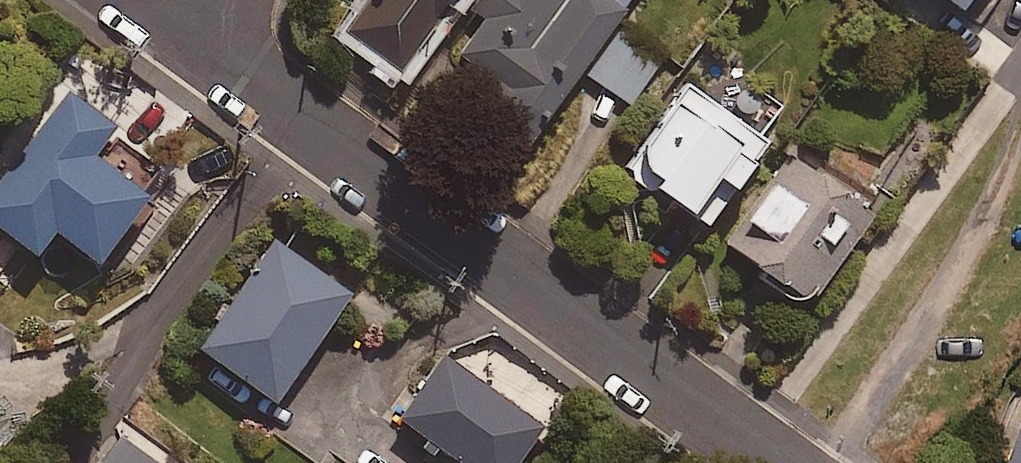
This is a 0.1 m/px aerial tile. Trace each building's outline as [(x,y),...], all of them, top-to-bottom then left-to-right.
[(346,40),(402,78),(456,0),(373,0),(346,40)] [(473,18),(484,26),(458,64),(480,79),(472,90),(541,138),(636,0),(485,0),(473,18)] [(962,25),(982,0),(931,0),(962,25)] [(659,69),(624,44),(595,84),(630,109),(659,69)] [(707,239),(733,203),(742,209),(763,179),(754,173),(772,149),(685,87),(621,177),(707,239)] [(65,91),(0,179),(0,234),(36,261),(53,238),(99,271),(149,203),(93,161),(116,129),(65,91)] [(874,226),(793,163),(724,253),(804,315),(874,226)] [(352,302),(273,248),(197,359),(276,413),(352,302)] [(445,363),(397,426),(446,462),(526,462),(545,438),(445,363)] [(1010,462),(1020,462),(1020,433),(1010,462)] [(121,444),(106,462),(145,462),(121,444)]
